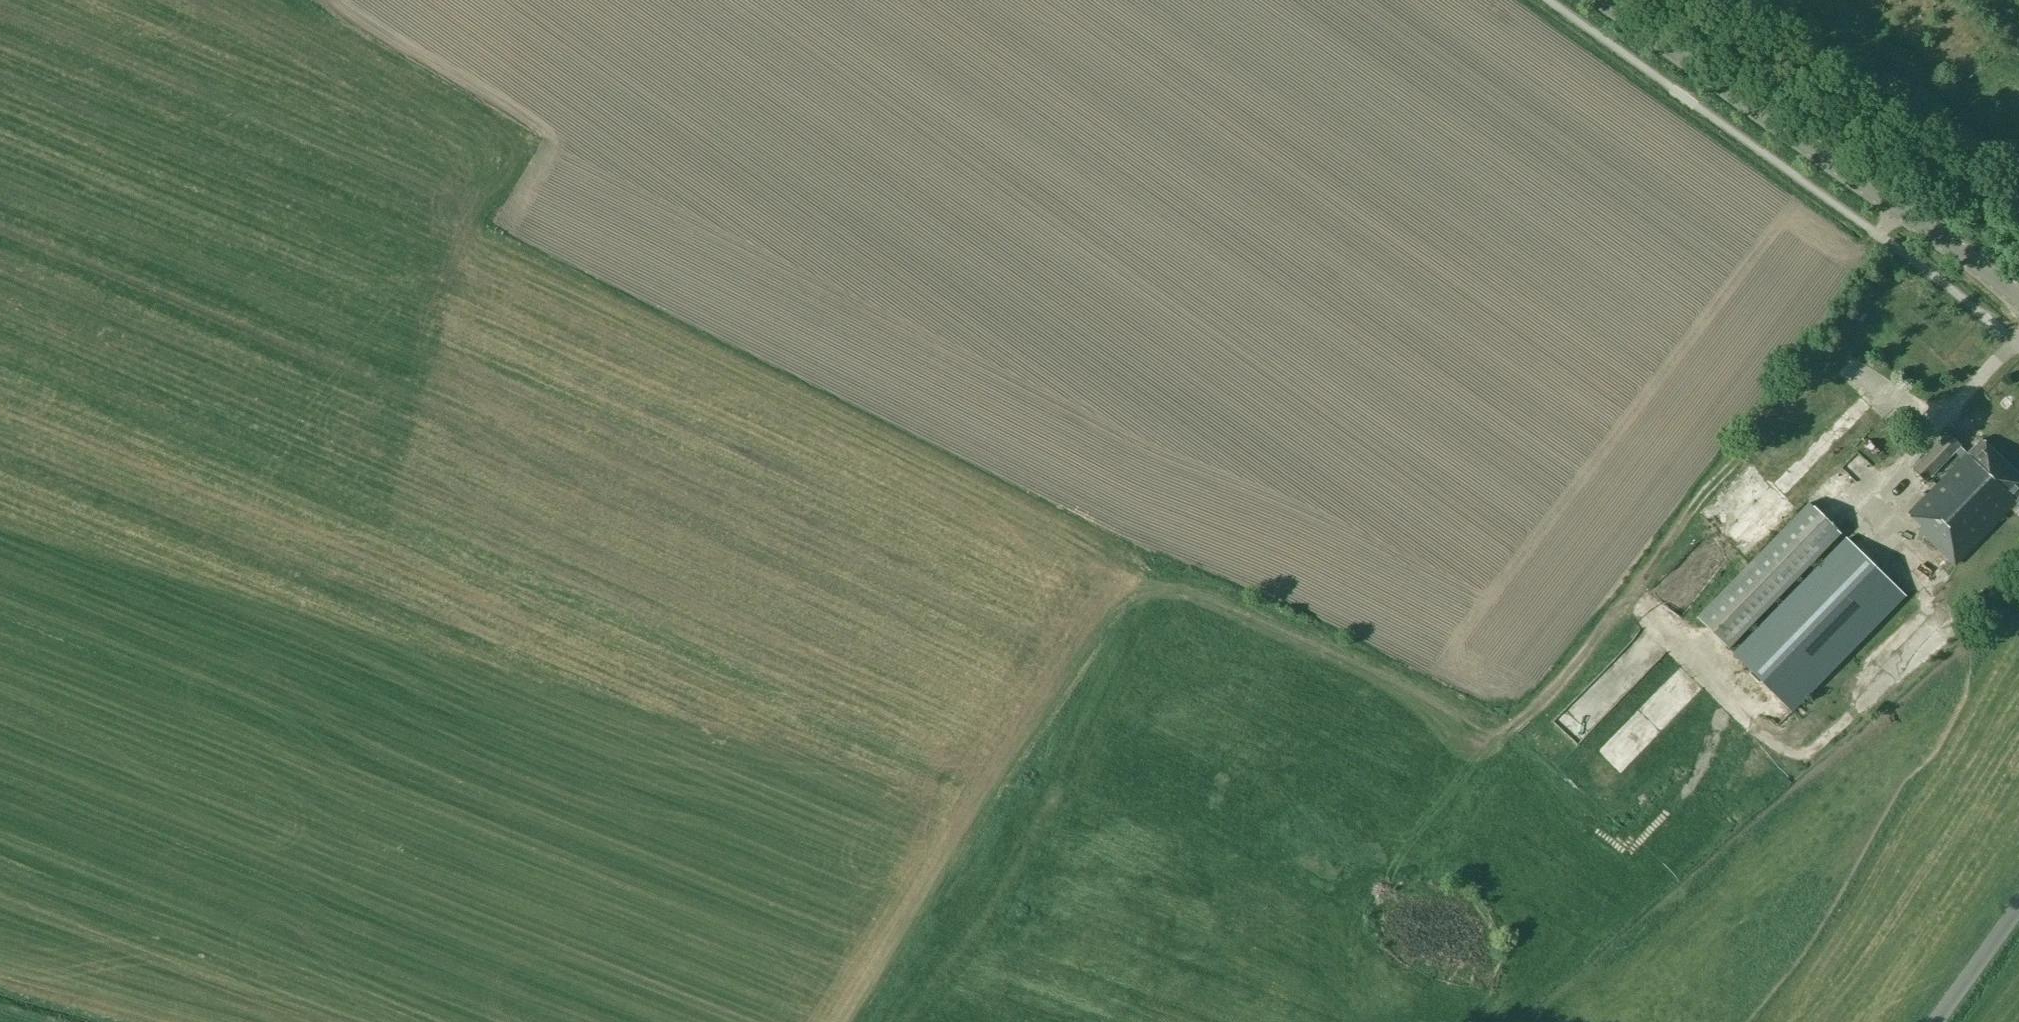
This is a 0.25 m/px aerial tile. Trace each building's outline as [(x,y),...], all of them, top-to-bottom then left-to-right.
[(1699,512),(1745,557),(1883,418),(1837,373),(1699,512)] [(1966,455),(1959,448),(1962,445),(1949,432),(1913,469),(1926,482),(1956,451),(1963,458),(1910,514),(1922,526),(1919,529),(1956,564),(2017,502),(2018,503),(2018,502),(2018,475),(1982,439),(1966,455)] [(1808,503),(1697,617),(1729,648),(1840,534),(1808,503)] [(1792,711),(1896,607),(1906,597),(1845,539),(1734,653),(1792,711)] [(1852,674),(1832,684),(1836,693),(1857,683),(1852,674)]
